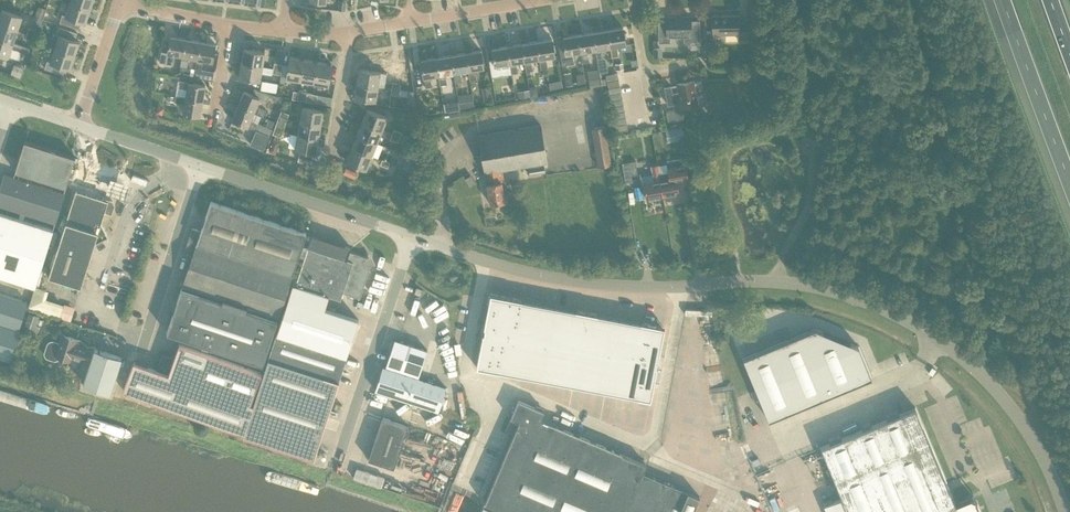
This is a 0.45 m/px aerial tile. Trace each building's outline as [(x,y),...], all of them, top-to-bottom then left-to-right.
[(68,6),(88,12),(92,0),(70,0),(68,6)] [(88,12),(68,6),(65,15),(62,14),(60,21),(78,27),(81,20),(85,22),(88,12)] [(0,13),(0,23),(17,29),(22,15),(2,9),(0,13)] [(739,38),(751,38),(751,22),(739,22),(739,14),(712,14),(712,16),(705,16),(705,36),(713,36),(713,34),(738,33),(738,34),(739,34),(739,38)] [(690,43),(700,43),(699,20),(690,20),(690,16),(666,16),(666,21),(658,21),(659,42),(670,41),(670,35),(689,35),(690,43)] [(13,42),(17,29),(0,23),(0,38),(13,42)] [(59,35),(53,52),(73,59),(79,41),(75,39),(77,32),(58,26),(56,34),(59,35)] [(29,27),(27,32),(35,35),(36,29),(29,27)] [(623,27),(607,29),(610,46),(612,57),(619,56),(617,45),(626,44),(623,27)] [(610,46),(607,29),(593,31),(596,48),(595,49),(597,59),(604,58),(602,48),(610,46)] [(596,48),(593,31),(578,34),(581,51),(580,51),(582,61),(589,60),(587,50),(595,49),(596,48)] [(572,52),(580,51),(581,51),(578,34),(563,36),(564,45),(559,46),(562,65),(574,63),(572,52)] [(174,54),(182,55),(183,55),(185,38),(170,35),(167,52),(161,50),(159,61),(172,64),(174,54)] [(0,38),(0,53),(8,56),(13,42),(0,38)] [(180,65),(187,66),(189,56),(197,58),(200,41),(185,38),(183,55),(182,55),(180,65)] [(552,38),(537,41),(539,58),(541,68),(547,67),(546,57),(555,55),(552,38)] [(197,58),(194,75),(209,78),(210,70),(202,69),(204,59),(212,60),(215,43),(200,41),(197,58)] [(539,58),(537,41),(522,43),(524,60),(526,70),(533,69),(531,59),(539,58)] [(522,43),(507,45),(510,63),(509,63),(511,73),(518,72),(516,62),(524,60),(522,43)] [(510,63),(507,45),(492,48),(496,75),(503,74),(501,64),(509,63),(510,63)] [(244,48),(241,62),(262,66),(265,52),(244,48)] [(481,50),(466,52),(468,69),(470,79),(476,78),(475,68),(484,67),(481,50)] [(73,59),(53,52),(50,61),(47,60),(44,68),(63,74),(65,67),(70,68),(73,59)] [(468,69),(466,52),(451,54),(453,72),(455,82),(462,81),(460,71),(468,69)] [(451,54),(436,57),(439,74),(438,74),(440,84),(447,83),(445,73),(453,72),(451,54)] [(286,77),(300,79),(304,58),(290,56),(288,65),(282,64),(281,69),(280,74),(282,75),(286,76),(286,77)] [(439,74),(436,57),(421,59),(425,87),(432,86),(430,75),(438,74),(439,74)] [(300,79),(314,82),(317,61),(304,58),(300,79)] [(317,61),(314,82),(328,84),(331,63),(317,61)] [(262,66),(241,62),(239,76),(260,80),(262,66)] [(359,68),(357,82),(378,86),(380,72),(359,68)] [(392,88),(400,89),(401,84),(398,84),(400,72),(392,71),(390,83),(392,83),(392,88)] [(607,79),(608,85),(620,83),(619,77),(607,79)] [(706,93),(697,95),(694,79),(676,83),(678,92),(672,93),(671,85),(664,86),(668,104),(680,102),(681,107),(708,102),(706,93)] [(187,88),(185,96),(203,99),(205,84),(178,80),(177,86),(187,88)] [(277,83),(263,81),(261,89),(276,92),(277,83)] [(378,86),(357,82),(354,96),(375,100),(378,86)] [(492,100),(490,86),(482,87),(485,101),(492,100)] [(238,105),(254,112),(263,116),(266,109),(256,105),(260,97),(267,100),(270,94),(254,87),(252,94),(244,90),(238,105)] [(474,105),(472,92),(458,94),(460,107),(474,105)] [(203,99),(185,96),(175,94),(174,101),(184,103),(183,112),(200,115),(203,99)] [(254,112),(238,105),(232,118),(256,129),(270,135),(272,129),(250,119),(254,112)] [(302,106),(300,120),(321,124),(323,110),(302,106)] [(362,121),(382,130),(387,116),(367,108),(362,121)] [(300,120),(297,134),(318,137),(321,124),(300,120)] [(377,142),(382,130),(362,121),(357,134),(377,142)] [(501,181),(499,181),(497,171),(547,162),(540,124),(478,135),(485,173),(488,172),(490,183),(487,183),(490,203),(505,201),(501,181)] [(612,163),(606,125),(592,127),(599,165),(612,163)] [(256,129),(250,144),(263,149),(270,135),(256,129)] [(394,129),(392,134),(400,137),(402,132),(394,129)] [(318,137),(297,134),(295,148),(316,151),(318,137)] [(351,147),(371,155),(377,142),(357,134),(351,147)] [(24,141),(15,171),(66,186),(75,156),(24,141)] [(366,169),(371,155),(351,147),(346,160),(366,169)] [(312,156),(299,154),(298,162),(310,164),(312,156)] [(660,179),(662,196),(679,193),(677,181),(688,179),(685,157),(667,160),(670,177),(660,179)] [(638,173),(636,160),(629,161),(631,174),(638,173)] [(546,172),(545,164),(529,167),(530,174),(546,172)] [(646,199),(662,196),(660,179),(657,165),(651,166),(654,180),(643,182),(646,199)] [(4,177),(0,188),(0,274),(35,285),(53,228),(25,219),(27,214),(55,222),(64,192),(5,173),(4,177)] [(110,175),(105,191),(125,197),(129,182),(110,175)] [(112,203),(102,200),(103,198),(76,190),(49,279),(80,288),(93,244),(107,237),(99,223),(103,213),(110,215),(113,206),(112,203)] [(306,232),(211,200),(201,231),(192,228),(188,240),(292,274),(306,232)] [(312,234),(308,246),(296,284),(340,299),(343,292),(360,297),(373,259),(349,251),(350,247),(312,234)] [(277,320),(292,274),(188,240),(184,253),(192,255),(182,288),(181,288),(167,332),(263,364),(277,320)] [(329,296),(293,284),(277,333),(264,371),(244,432),(243,434),(314,457),(358,319),(325,308),(329,296)] [(45,288),(35,285),(29,305),(59,315),(62,305),(41,299),(45,288)] [(19,328),(29,296),(0,288),(0,322),(19,328)] [(664,327),(491,294),(477,366),(650,399),(664,327)] [(39,316),(29,313),(23,329),(37,333),(39,326),(36,325),(39,316)] [(21,330),(0,323),(0,356),(11,360),(21,330)] [(871,377),(858,346),(815,328),(743,358),(768,420),(871,377)] [(62,333),(59,342),(53,340),(52,340),(50,340),(48,342),(47,343),(44,351),(44,354),(45,356),(47,357),(54,360),(56,360),(59,359),(59,357),(70,360),(71,357),(83,360),(87,346),(76,343),(77,338),(62,333)] [(264,371),(179,342),(174,357),(162,353),(157,369),(134,361),(124,390),(244,432),(264,371)] [(394,345),(388,365),(422,377),(429,356),(394,345)] [(122,357),(94,348),(83,382),(111,391),(122,357)] [(446,387),(435,383),(383,366),(375,389),(427,407),(438,410),(446,387)] [(699,496),(642,472),(646,464),(540,419),(544,410),(518,399),(510,417),(519,421),(485,502),(508,511),(693,511),(699,496)] [(388,400),(382,416),(368,458),(394,467),(408,424),(413,408),(388,400)] [(972,503),(967,501),(956,505),(915,408),(903,413),(903,412),(820,447),(842,498),(824,505),(827,511),(976,511),(972,503)]
